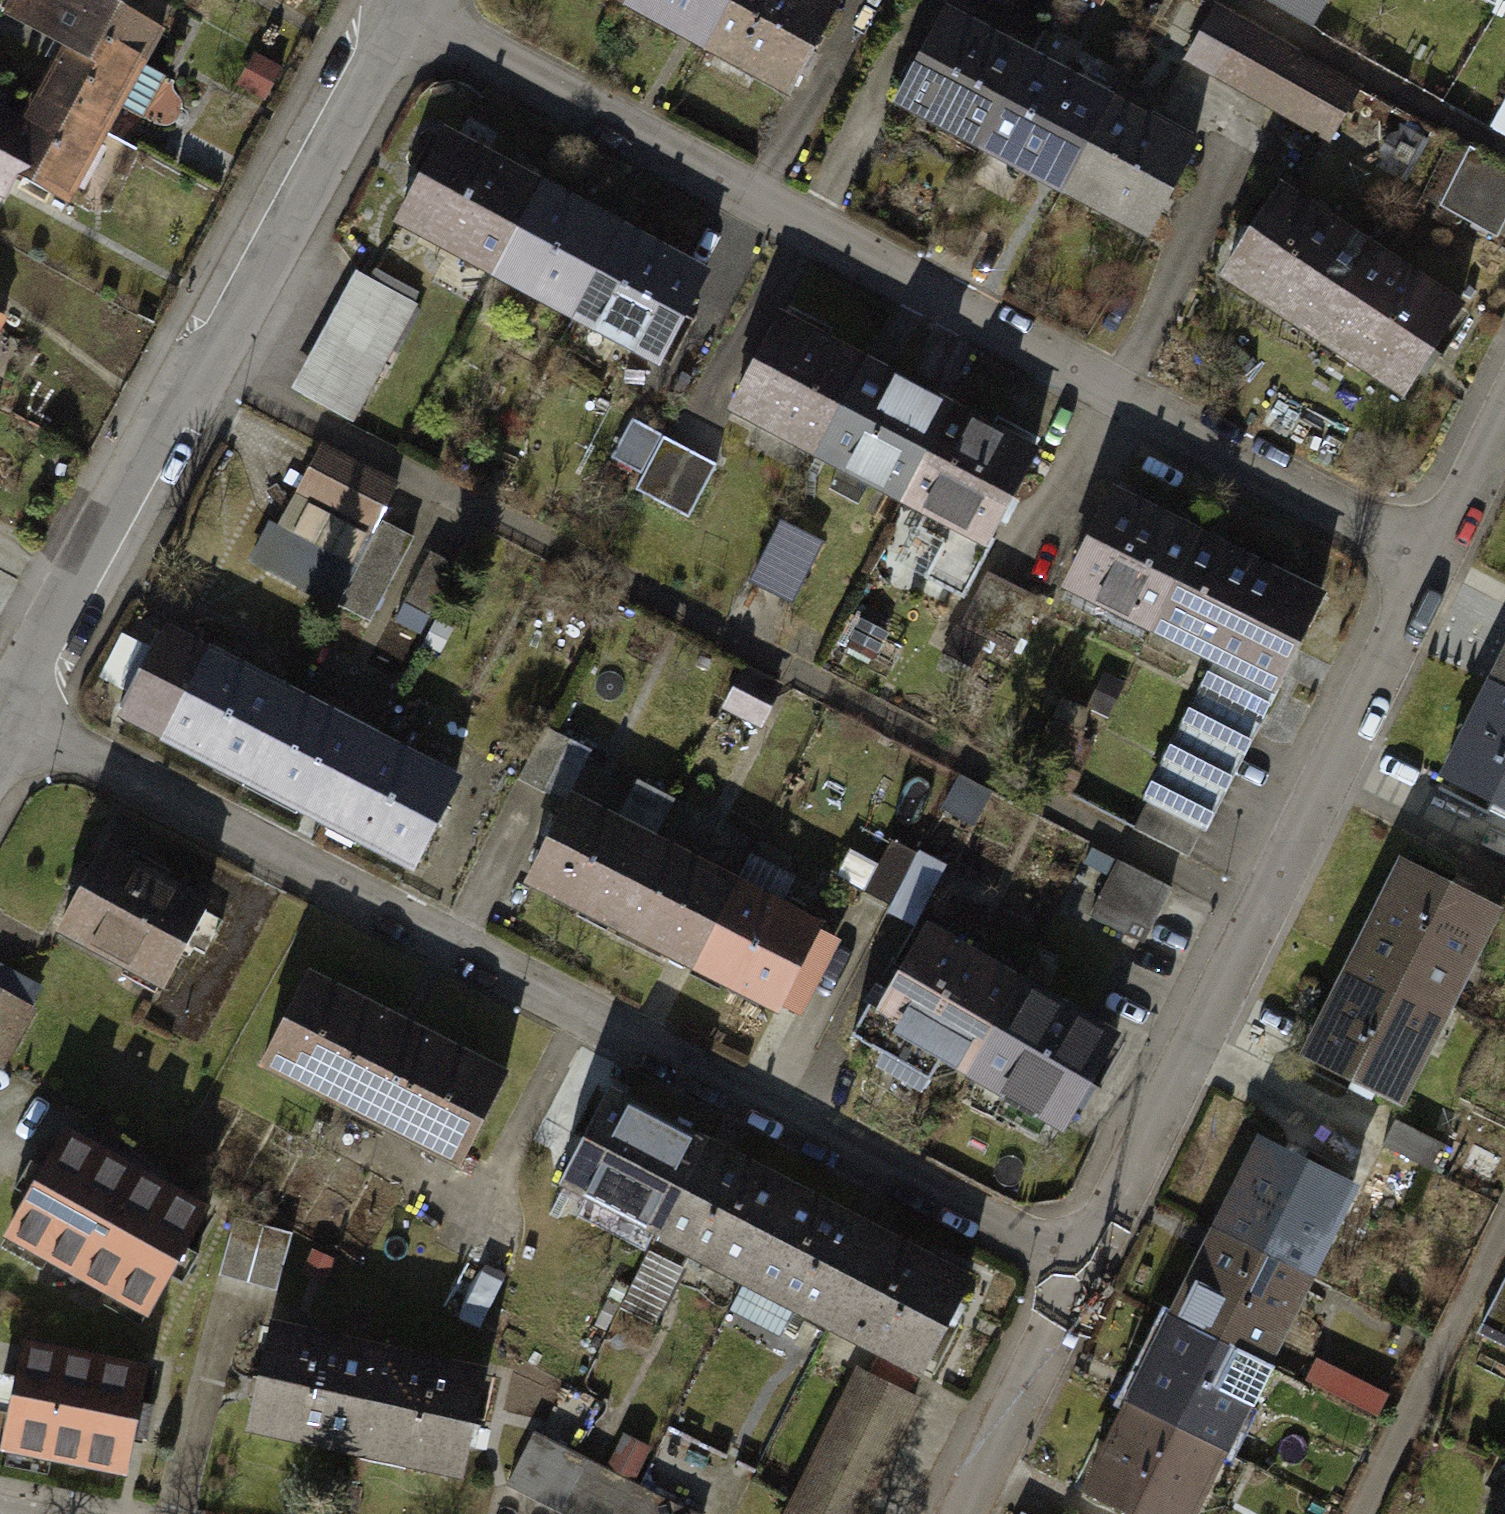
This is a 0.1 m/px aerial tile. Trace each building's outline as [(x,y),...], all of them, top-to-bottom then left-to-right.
[(100,0),(26,0),(19,15),(85,47),(47,128),(0,106),(0,170),(86,211),(170,33),(100,0)] [(721,39),(741,0),(645,0),(721,39)] [(825,0),(741,0),(721,39),(806,81),(843,9),(825,0)] [(1319,18),(1329,0),(1287,0),(1319,18)] [(997,150),(1044,57),(955,13),(908,105),(997,150)] [(1368,100),(1220,15),(1194,60),(1342,146),(1368,100)] [(1086,195),(1133,102),(1044,57),(997,150),(1086,195)] [(1175,240),(1222,147),(1133,102),(1086,195),(1175,240)] [(541,202),(450,154),(415,221),(505,268),(541,202)] [(1472,159),(1444,209),(1502,243),(1504,238),(1504,178),(1472,159)] [(1327,336),(1381,254),(1292,196),(1238,278),(1327,336)] [(631,249),(541,202),(505,268),(595,316),(631,249)] [(721,296),(631,249),(595,316),(686,363),(721,296)] [(1416,394),(1470,313),(1381,254),(1327,336),(1416,394)] [(359,278),(303,394),(366,423),(421,308),(359,278)] [(872,372),(783,327),(739,414),(828,459),(872,372)] [(961,416),(872,372),(828,459),(917,503),(961,416)] [(1050,461),(961,416),(917,503),(1006,548),(1050,461)] [(631,425),(612,474),(700,508),(719,460),(631,425)] [(397,502),(311,455),(255,558),(342,605),(397,502)] [(1224,562),(1117,513),(1080,594),(1187,643),(1224,562)] [(799,595),(816,536),(778,525),(761,584),(799,595)] [(1332,611),(1224,562),(1187,643),(1295,692),(1332,611)] [(1015,649),(1039,596),(990,573),(965,626),(1015,649)] [(280,691),(176,640),(135,723),(238,774),(280,691)] [(1270,701),(1211,675),(1151,813),(1210,839),(1270,701)] [(1457,777),(1504,800),(1504,682),(1503,681),(1457,777)] [(383,743),(280,691),(238,774),(341,826),(383,743)] [(486,794),(383,743),(341,826),(445,877),(486,794)] [(624,919),(660,846),(573,804),(537,876),(624,919)] [(890,841),(868,898),(924,919),(945,861),(890,841)] [(711,962),(747,889),(660,846),(624,919),(711,962)] [(1147,943),(1173,884),(1092,848),(1066,907),(1147,943)] [(212,917),(104,859),(70,923),(177,981),(212,917)] [(1408,866),(1361,960),(1456,1008),(1504,915),(1408,866)] [(798,1004),(834,931),(747,889),(711,962),(798,1004)] [(981,1083),(1028,989),(927,940),(881,1034),(981,1083)] [(1361,960),(1313,1053),(1409,1101),(1456,1008),(1361,960)] [(520,1092),(313,983),(269,1067),(476,1175),(520,1092)] [(1082,1132),(1128,1039),(1028,989),(981,1083),(1082,1132)] [(0,1001),(0,1060),(28,1020),(0,1001)] [(706,1151),(613,1105),(572,1188),(665,1234),(706,1151)] [(70,1140),(12,1247),(151,1323),(210,1216),(70,1140)] [(1252,1146),(1211,1233),(1312,1280),(1353,1193),(1252,1146)] [(799,1197),(706,1151),(665,1234),(758,1280),(799,1197)] [(892,1243),(799,1197),(758,1280),(851,1325),(892,1243)] [(296,1237),(238,1222),(221,1284),(280,1299),(296,1237)] [(1211,1233),(1170,1320),(1270,1367),(1312,1280),(1211,1233)] [(985,1289),(892,1243),(851,1325),(944,1371),(985,1289)] [(1170,1320),(1129,1407),(1229,1454),(1270,1367),(1170,1320)] [(379,1356),(271,1338),(255,1433),(363,1451),(379,1356)] [(487,1374),(379,1356),(363,1451),(472,1469),(487,1374)] [(152,1384),(28,1362),(13,1453),(136,1475),(152,1384)] [(866,1376),(797,1513),(871,1513),(926,1406),(866,1376)] [(1087,1494),(1131,1513),(1201,1513),(1229,1454),(1129,1407),(1087,1494)] [(541,1439),(513,1490),(558,1513),(682,1513),(541,1439)]
